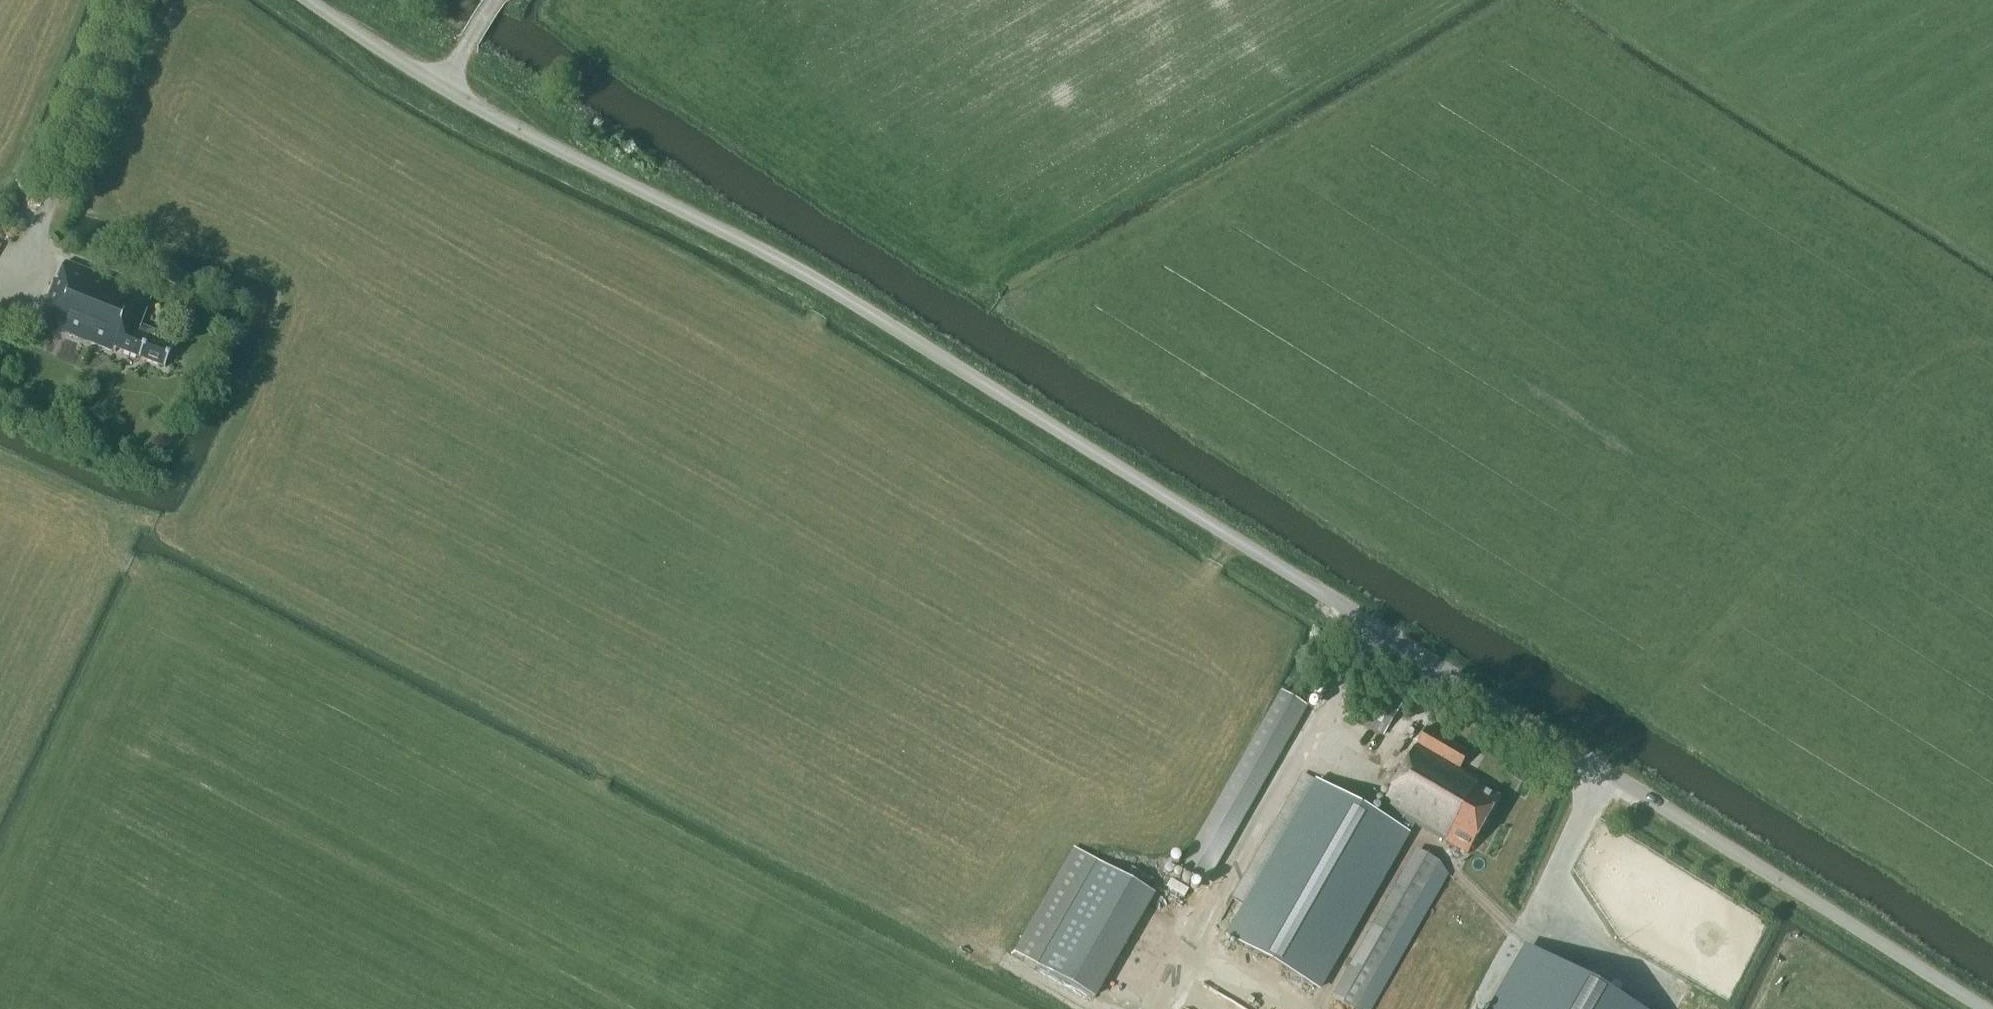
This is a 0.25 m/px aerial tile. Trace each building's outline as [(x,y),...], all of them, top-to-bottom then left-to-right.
[(152,297),(66,262),(59,280),(57,279),(39,322),(115,353),(117,349),(165,369),(174,347),(154,340),(157,333),(141,326),(152,297)] [(1304,703),(1314,689),(1296,675),(1286,689),(1304,703)] [(1275,689),(1186,868),(1217,884),(1306,705),(1275,689)] [(1375,701),(1362,724),(1384,737),(1397,713),(1375,701)] [(1466,854),(1499,798),(1476,784),(1478,781),(1459,770),(1469,752),(1426,728),(1375,816),(1316,782),(1227,937),(1317,988),(1406,833),(1398,829),(1404,818),(1466,854)] [(1449,865),(1413,848),(1339,1000),(1357,1008),(1380,1008),(1449,865)] [(1154,893),(1098,861),(1088,878),(1143,910),(1154,893)] [(1610,985),(1611,984),(1597,976),(1590,988),(1521,949),(1487,1008),(1627,1008),(1624,1007),(1618,1004),(1604,996),(1608,990),(1610,985)]
